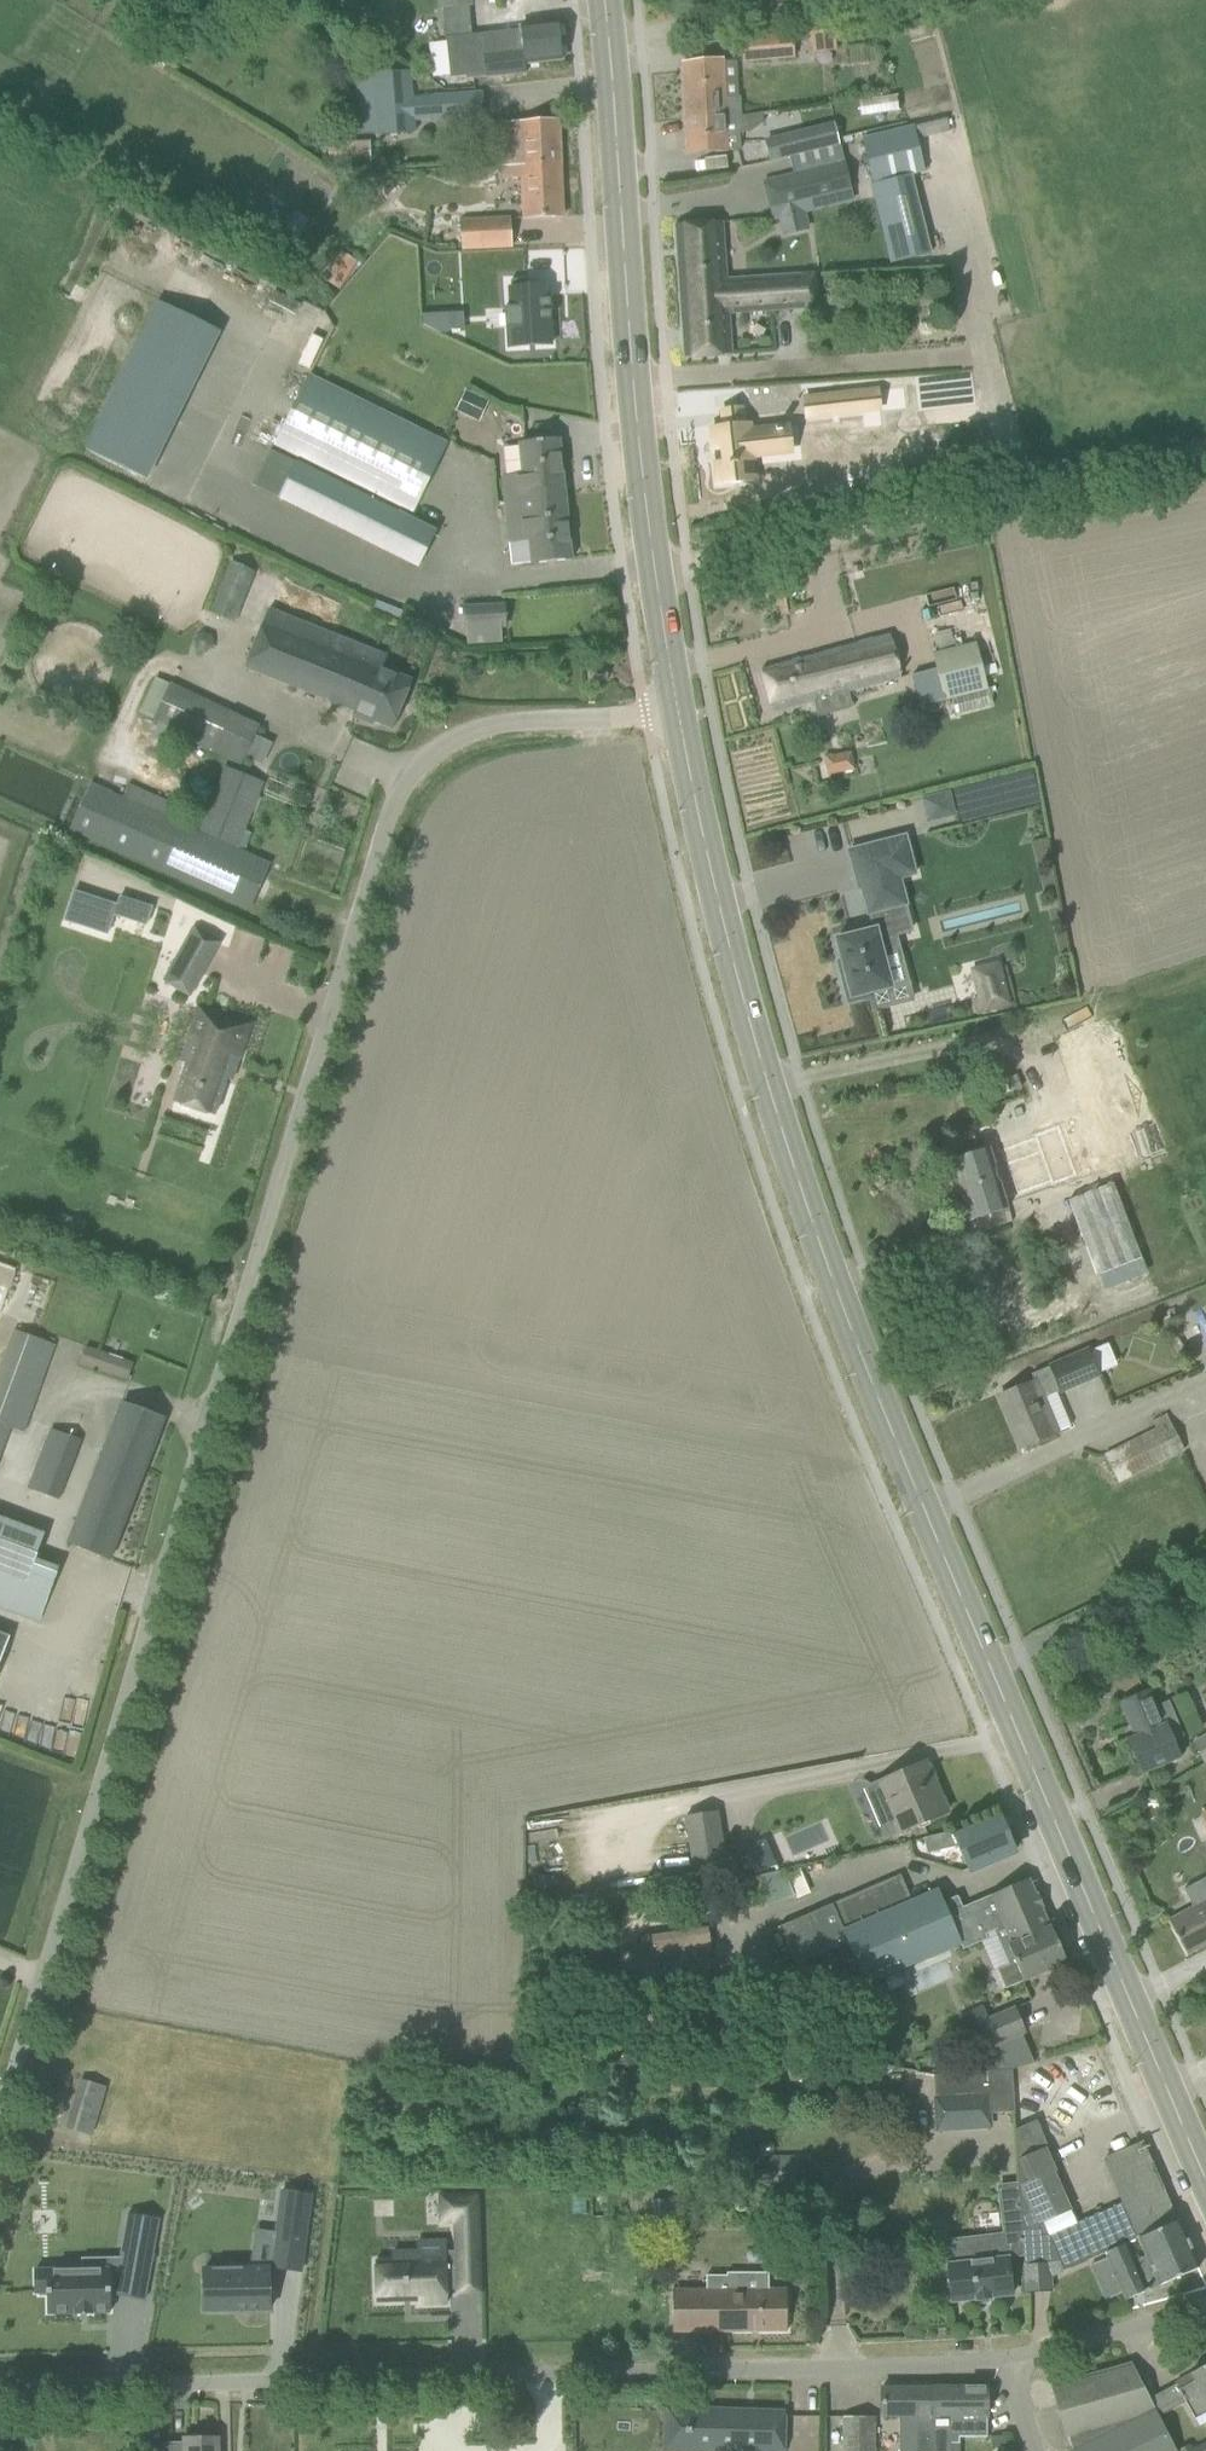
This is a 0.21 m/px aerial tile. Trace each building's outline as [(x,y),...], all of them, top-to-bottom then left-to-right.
[(442,8),(471,5),(471,0),(441,0),(442,8)] [(466,77),(466,78),(524,72),(523,65),(538,63),(562,60),(558,23),(519,27),(520,30),(471,35),(445,38),(450,79),(466,77)] [(811,33),(812,54),(837,53),(836,40),(842,40),(841,31),(811,33)] [(740,38),(742,62),(794,59),(793,47),(791,34),(740,38)] [(682,63),(685,120),(741,117),(740,98),(724,98),(722,61),(682,63)] [(481,93),(414,99),(412,72),(372,75),(372,84),(357,85),(361,135),(377,134),(377,136),(416,133),(415,122),(483,116),(481,93)] [(741,117),(685,120),(687,154),(711,153),(727,152),(727,151),(741,150),(740,133),(749,133),(763,123),(762,114),(741,117)] [(973,160),(962,114),(862,140),(874,185),(973,160)] [(501,123),(502,146),(502,166),(560,163),(558,121),(501,123)] [(834,122),(794,132),(799,155),(839,145),(834,122)] [(368,141),(330,145),(333,170),(370,166),(368,141)] [(522,219),(538,218),(562,217),(560,163),(502,166),(503,183),(521,182),(522,219)] [(799,205),(852,192),(845,164),(792,177),(799,205)] [(874,185),(871,185),(891,264),(931,254),(912,175),(874,185)] [(510,216),(465,219),(467,247),(512,244),(510,216)] [(674,225),(679,291),(725,288),(725,280),(721,222),(698,223),(674,225)] [(340,250),(323,278),(340,289),(358,261),(340,250)] [(725,288),(679,291),(684,358),(708,356),(730,355),(727,315),(817,309),(815,282),(815,275),(725,280),(725,288)] [(510,308),(504,308),(505,328),(508,328),(509,347),(551,345),(547,286),(528,287),(527,280),(510,281),(511,288),(509,288),(510,308)] [(157,301),(83,449),(145,480),(219,332),(157,301)] [(445,313),(421,315),(422,325),(439,334),(446,333),(445,313)] [(447,443),(308,374),(272,446),(411,515),(447,443)] [(860,392),(804,398),(807,418),(863,412),(860,392)] [(464,396),(457,414),(480,424),(487,406),(464,396)] [(724,429),(711,431),(717,486),(755,482),(753,457),(772,454),(769,429),(750,431),(749,426),(743,427),(741,410),(722,412),(724,429)] [(506,506),(565,499),(559,440),(519,444),(522,474),(503,476),(506,506)] [(436,531),(270,450),(252,487),(418,568),(436,531)] [(512,565),(547,562),(571,559),(565,499),(506,506),(512,565)] [(235,623),(255,573),(231,563),(211,613),(235,623)] [(776,565),(768,567),(770,574),(777,572),(776,565)] [(777,575),(770,576),(772,585),(779,584),(777,575)] [(504,603),(462,605),(463,630),(466,630),(467,644),(502,643),(501,628),(505,628),(504,603)] [(352,711),(350,716),(372,725),(374,720),(393,727),(411,682),(382,671),(387,657),(268,609),(245,668),(352,711)] [(890,635),(762,668),(773,711),(796,705),(814,700),(819,716),(852,707),(847,692),(901,677),(896,658),(890,635)] [(977,642),(934,653),(945,701),(988,691),(977,642)] [(166,684),(150,718),(243,760),(258,726),(166,684)] [(830,773),(853,768),(849,751),(826,756),(830,773)] [(270,865),(239,850),(266,783),(225,765),(198,831),(89,783),(69,831),(250,911),(270,865)] [(928,821),(952,815),(946,791),(922,798),(928,821)] [(890,987),(882,957),(892,954),(887,936),(897,933),(910,930),(904,904),(905,904),(898,878),(914,874),(904,836),(848,851),(858,888),(861,887),(868,914),(870,913),(873,925),(855,929),(856,934),(836,939),(845,975),(840,977),(847,1004),(871,998),(869,993),(890,987)] [(72,891),(63,922),(106,936),(112,915),(145,926),(151,907),(118,897),(116,905),(72,891)] [(193,926),(178,955),(204,969),(220,940),(193,926)] [(189,996),(204,969),(180,956),(178,955),(163,981),(189,996)] [(999,964),(972,971),(984,1014),(1010,1006),(999,964)] [(231,1081),(249,1025),(205,1011),(196,1039),(189,1037),(180,1063),(185,1065),(173,1103),(213,1116),(225,1079),(231,1081)] [(986,1148),(973,1152),(950,1159),(969,1220),(1005,1210),(1000,1197),(1049,1179),(1035,1135),(1021,1140),(1019,1135),(1012,1137),(1014,1143),(987,1151),(986,1148)] [(1112,1184),(1067,1201),(1097,1277),(1142,1259),(1112,1184)] [(12,1330),(0,1365),(0,1461),(11,1430),(25,1434),(56,1347),(12,1330)] [(84,1346),(79,1363),(126,1379),(132,1362),(84,1346)] [(1034,1382),(999,1397),(1020,1447),(1059,1431),(1046,1398),(1100,1376),(1088,1350),(1048,1366),(1031,1373),(1034,1382)] [(67,1543),(87,1551),(109,1560),(164,1419),(122,1403),(67,1543)] [(1104,1455),(1119,1484),(1185,1451),(1167,1413),(1153,1420),(1157,1428),(1104,1455)] [(58,1500),(81,1441),(50,1429),(27,1488),(58,1500)] [(38,1623),(58,1567),(35,1558),(44,1534),(0,1517),(0,1609),(38,1623)] [(1178,1756),(1172,1741),(1183,1736),(1168,1701),(1153,1707),(1147,1691),(1121,1702),(1136,1737),(1128,1741),(1141,1772),(1163,1763),(1178,1756)] [(1205,1760),(1205,1735),(1193,1743),(1203,1761),(1205,1760)] [(898,1833),(925,1821),(947,1812),(925,1762),(877,1783),(898,1833)] [(726,1866),(717,1811),(684,1816),(692,1872),(726,1866)] [(1014,1850),(999,1814),(964,1829),(922,1839),(926,1854),(956,1847),(967,1871),(1014,1850)] [(766,1839),(748,1846),(759,1873),(777,1865),(766,1839)] [(795,1966),(847,1943),(865,1984),(961,1943),(963,1950),(987,1939),(985,1934),(993,1931),(1005,1926),(1005,1925),(1020,1919),(1028,1937),(1048,1928),(1048,1927),(1027,1879),(962,1908),(957,1896),(943,1902),(938,1890),(911,1901),(900,1876),(831,1905),(778,1928),(795,1966)] [(1169,1920),(1187,1955),(1205,1944),(1205,1890),(1200,1879),(1183,1888),(1193,1907),(1169,1920)] [(1044,1972),(1063,1964),(1066,1962),(1051,1926),(1048,1927),(1048,1928),(1028,1937),(1020,1919),(1005,1925),(1005,1926),(993,1931),(1008,1965),(996,1969),(1005,1989),(1044,1972)] [(706,1925),(682,1928),(686,1952),(695,1951),(690,1963),(708,1970),(712,1960),(706,1957),(710,1949),(706,1925)] [(1025,2033),(1015,2008),(977,2024),(988,2049),(1020,2035),(1025,2033)] [(1032,2063),(1020,2035),(988,2049),(997,2070),(1010,2069),(1032,2063)] [(997,2070),(934,2074),(935,2094),(934,2094),(935,2132),(992,2128),(991,2113),(1013,2111),(1010,2069),(997,2070)] [(79,2079),(64,2127),(90,2135),(105,2087),(79,2079)] [(1044,2147),(1016,2160),(1018,2185),(1021,2234),(1023,2261),(1023,2264),(1045,2263),(1051,2276),(1063,2271),(1105,2253),(1125,2244),(1139,2238),(1175,2222),(1140,2144),(1118,2154),(1105,2159),(1123,2202),(1048,2235),(1042,2223),(1072,2210),(1054,2169),(1044,2147)] [(798,2156),(770,2156),(769,2187),(798,2187),(798,2156)] [(276,2232),(274,2244),(303,2248),(310,2195),(281,2191),(276,2232)] [(374,2262),(376,2303),(420,2303),(420,2306),(447,2306),(446,2292),(459,2292),(458,2266),(478,2265),(475,2198),(438,2198),(439,2224),(454,2223),(456,2253),(441,2253),(441,2261),(418,2261),(418,2253),(392,2254),(392,2262),(374,2262)] [(127,2213),(117,2270),(148,2276),(158,2219),(127,2213)] [(1125,2244),(1105,2253),(1116,2278),(1126,2300),(1198,2268),(1177,2221),(1175,2222),(1139,2238),(1145,2253),(1132,2259),(1125,2244)] [(950,2288),(952,2301),(1012,2294),(1008,2259),(994,2261),(992,2248),(927,2255),(930,2290),(950,2288)] [(269,2266),(203,2268),(204,2310),(270,2309),(269,2274),(269,2273),(269,2266)] [(109,2269),(34,2271),(34,2293),(46,2293),(47,2314),(110,2313),(109,2269)] [(672,2332),(725,2331),(787,2331),(786,2289),(769,2289),(769,2273),(726,2273),(726,2276),(706,2276),(705,2289),(672,2290),(672,2332)] [(1190,2373),(1174,2382),(1185,2402),(1194,2419),(1205,2412),(1205,2364),(1190,2373)] [(1152,2410),(1147,2400),(1139,2384),(1130,2365),(1052,2387),(1066,2436),(1068,2436),(1072,2450),(1152,2410)] [(882,2387),(882,2411),(882,2417),(899,2417),(899,2450),(932,2450),(930,2387),(882,2387)] [(930,2387),(932,2450),(946,2450),(946,2437),(959,2437),(986,2436),(986,2429),(986,2387),(930,2387)] [(785,2412),(689,2409),(689,2406),(666,2406),(664,2450),(783,2450),(785,2412)] [(1157,2418),(1152,2410),(1072,2450),(1173,2450),(1157,2418)] [(874,2417),(842,2417),(842,2450),(875,2450),(874,2417)] [(163,2443),(164,2450),(217,2450),(217,2439),(184,2439),(184,2442),(163,2443)]
